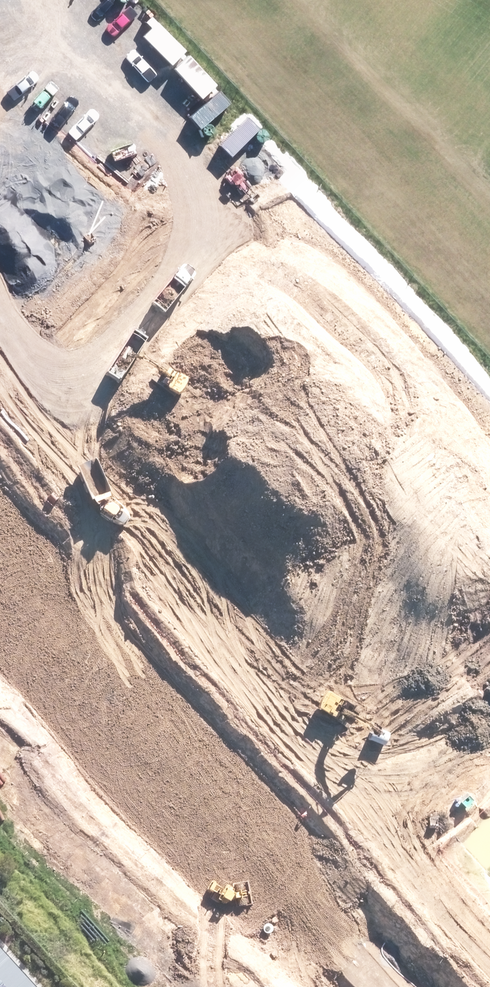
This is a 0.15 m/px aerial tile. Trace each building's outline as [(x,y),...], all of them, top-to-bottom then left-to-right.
[(0,940),(0,986),(44,986),(0,940)]
